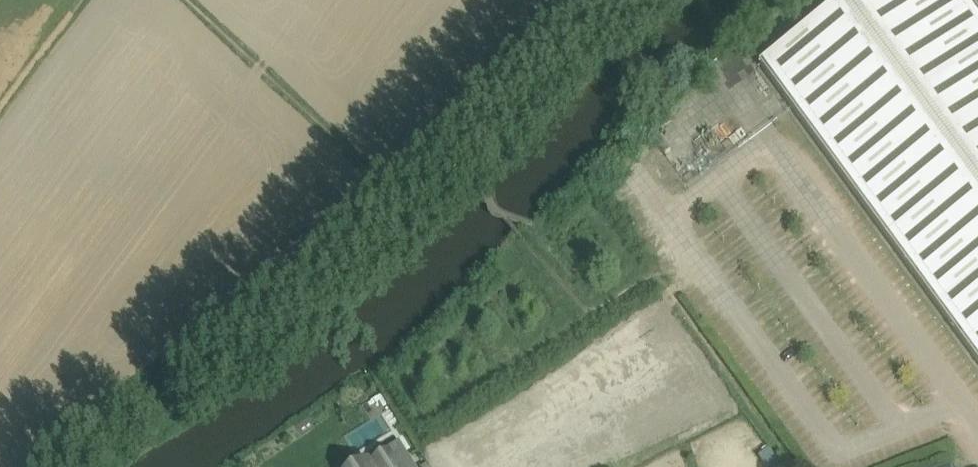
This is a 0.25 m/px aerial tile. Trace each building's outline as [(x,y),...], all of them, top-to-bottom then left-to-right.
[(777,54),(761,66),(977,362),(977,0),(850,0),(777,54)] [(405,450),(394,457),(390,450),(373,461),(377,466),(416,466),(405,450)]
